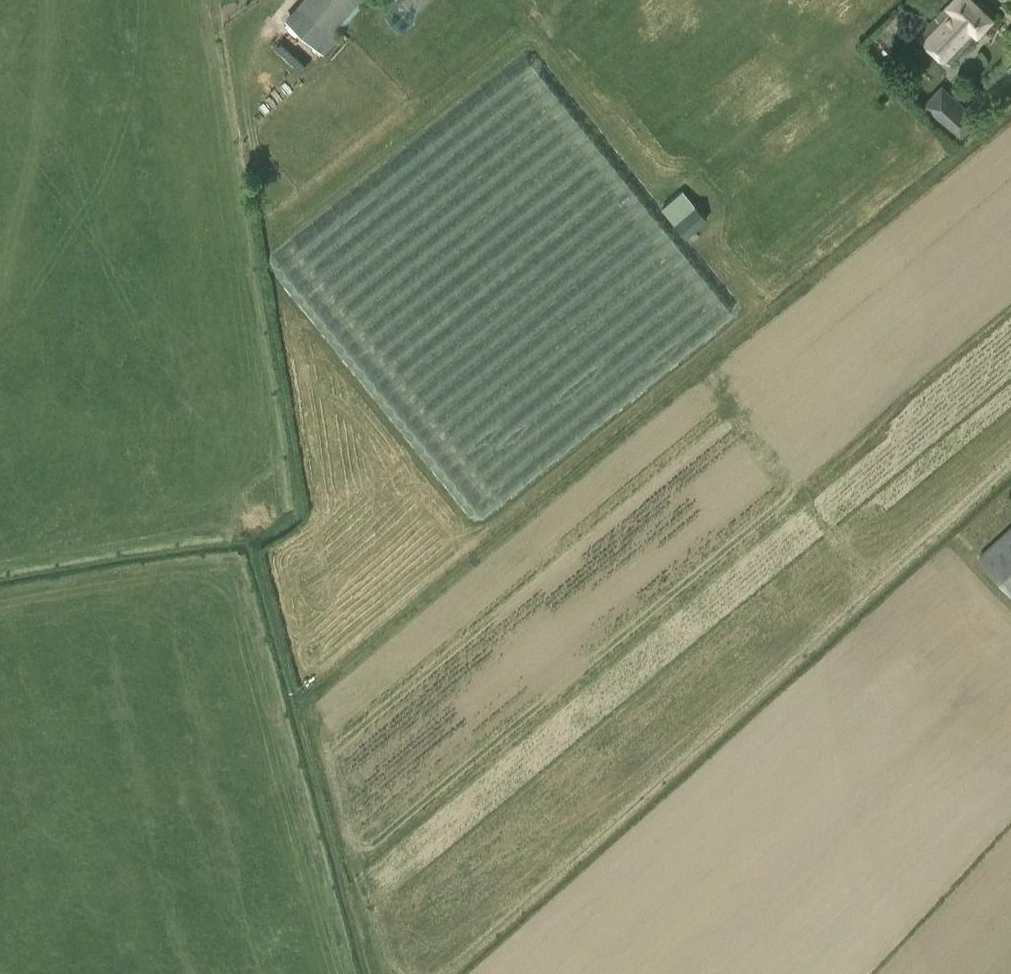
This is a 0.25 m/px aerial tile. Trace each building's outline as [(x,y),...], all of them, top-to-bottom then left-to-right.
[(288,24),(313,46),(322,54),(343,30),(339,26),(356,9),(351,5),(355,0),(298,0),(281,18),(288,24)] [(992,17),(974,0),(954,0),(949,5),(948,4),(919,35),(947,64),(978,32),(992,17)] [(961,135),(979,116),(943,83),(925,102),(961,135)] [(674,223),(687,238),(707,219),(694,204),(674,223)] [(977,557),(1010,593),(1010,526),(977,557)]
